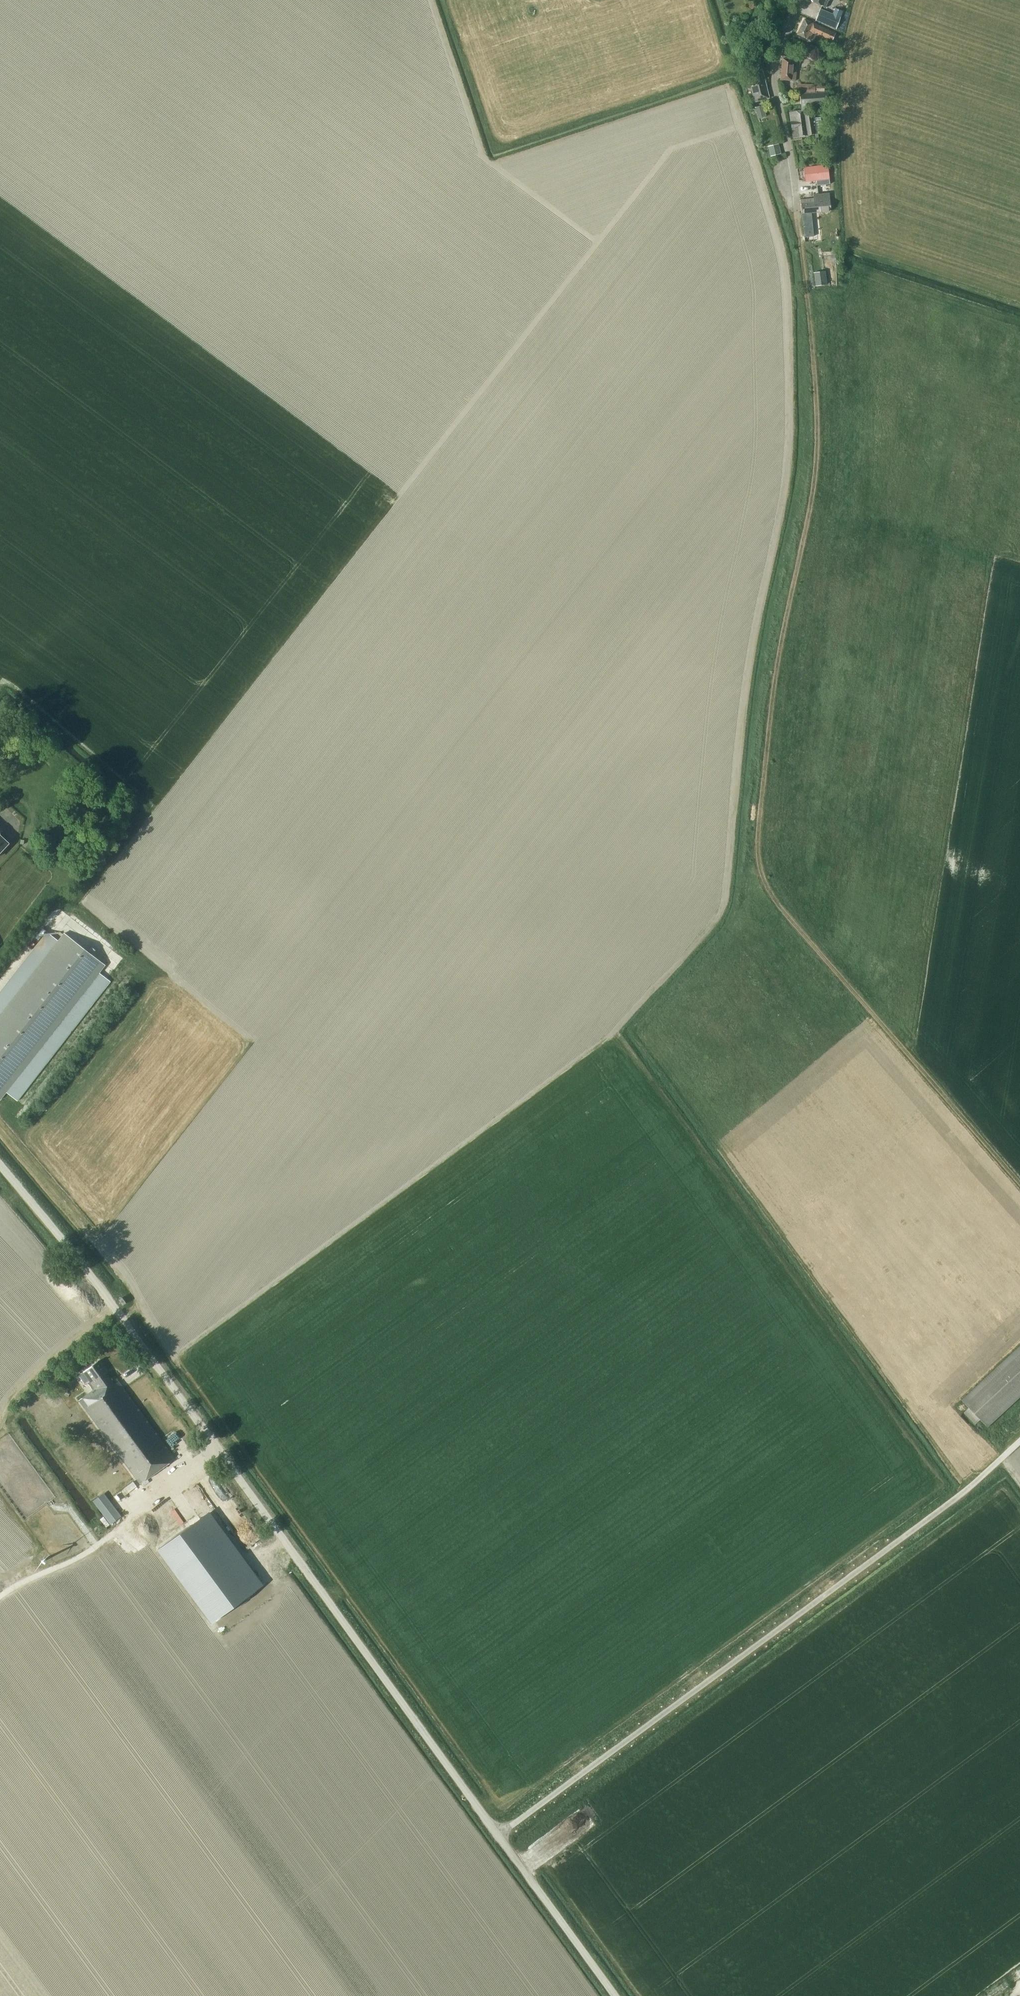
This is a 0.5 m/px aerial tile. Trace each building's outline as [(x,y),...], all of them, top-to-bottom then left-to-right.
[(832,14),(820,9),(815,21),(836,29),(843,10),(835,8),(832,14)] [(813,33),(832,42),(837,32),(829,28),(828,30),(804,19),(797,34),(809,40),(813,33)] [(800,44),(797,56),(813,61),(816,49),(800,44)] [(795,80),(797,59),(783,58),(781,79),(795,80)] [(763,73),(754,75),(755,80),(750,81),(755,102),(769,98),(763,73)] [(797,92),(814,91),(814,83),(797,84),(797,92)] [(827,103),(827,98),(826,98),(826,93),(802,94),(803,104),(801,104),(801,105),(827,103)] [(766,116),(763,105),(755,107),(758,119),(766,116)] [(804,114),(804,113),(804,111),(804,110),(801,111),(792,112),(794,121),(791,121),(792,128),(795,128),(796,137),(807,136),(807,135),(814,134),(823,133),(820,117),(812,118),(812,113),(804,114)] [(781,154),(778,144),(768,146),(770,156),(781,154)] [(827,164),(803,166),(805,181),(829,179),(827,164)] [(802,213),(802,219),(805,221),(810,220),(812,218),(811,212),(813,212),(831,210),(830,200),(829,200),(829,193),(828,193),(828,185),(817,186),(818,194),(813,195),(813,197),(814,198),(800,200),(802,213)] [(8,843),(0,835),(0,851),(8,843)] [(6,1092),(17,1100),(110,982),(104,977),(99,972),(101,970),(105,965),(99,960),(64,932),(58,940),(47,932),(0,991),(0,1099),(6,1092)] [(1019,1396),(1019,1346),(962,1398),(970,1407),(964,1412),(976,1424),(982,1419),(987,1425),(1019,1396)] [(140,1483),(141,1483),(175,1458),(118,1381),(114,1384),(98,1361),(83,1371),(90,1381),(88,1382),(93,1390),(79,1400),(137,1480),(140,1483)] [(129,1483),(117,1491),(120,1496),(133,1487),(129,1483)] [(255,1590),(201,1517),(200,1518),(200,1519),(191,1526),(190,1525),(159,1548),(213,1621),(255,1590)]
